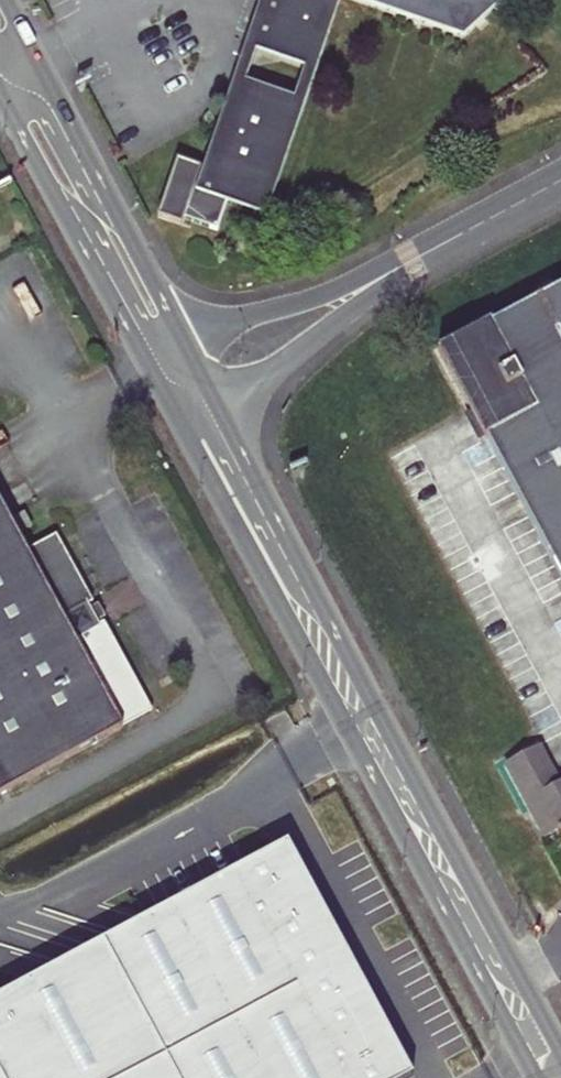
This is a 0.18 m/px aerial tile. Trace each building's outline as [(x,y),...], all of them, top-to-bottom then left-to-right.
[(270,0),(258,0),(228,89),(204,160),(215,164),(240,89),(289,104),(257,201),(229,193),(225,206),(264,219),(338,0),(325,0),(304,59),(256,43),(270,0)] [(256,43),(304,59),(325,0),(270,0),(256,43)] [(461,36),(501,0),(353,0),(461,36)] [(215,164),(204,160),(201,170),(175,159),(156,215),(188,227),(190,222),(216,230),(225,206),(229,193),(257,201),(289,104),(240,89),(215,164)] [(435,352),(465,406),(460,409),(473,435),(479,432),(560,584),(560,285),(435,352)] [(151,711),(104,625),(98,626),(95,622),(103,617),(97,604),(89,609),(86,604),(91,602),(55,535),(25,551),(0,507),(0,794),(151,711)] [(111,584),(121,610),(143,601),(134,576),(111,584)] [(504,766),(542,837),(560,830),(560,783),(558,785),(537,748),(504,766)] [(261,865),(0,1007),(0,1077),(377,1077),(261,865)]
